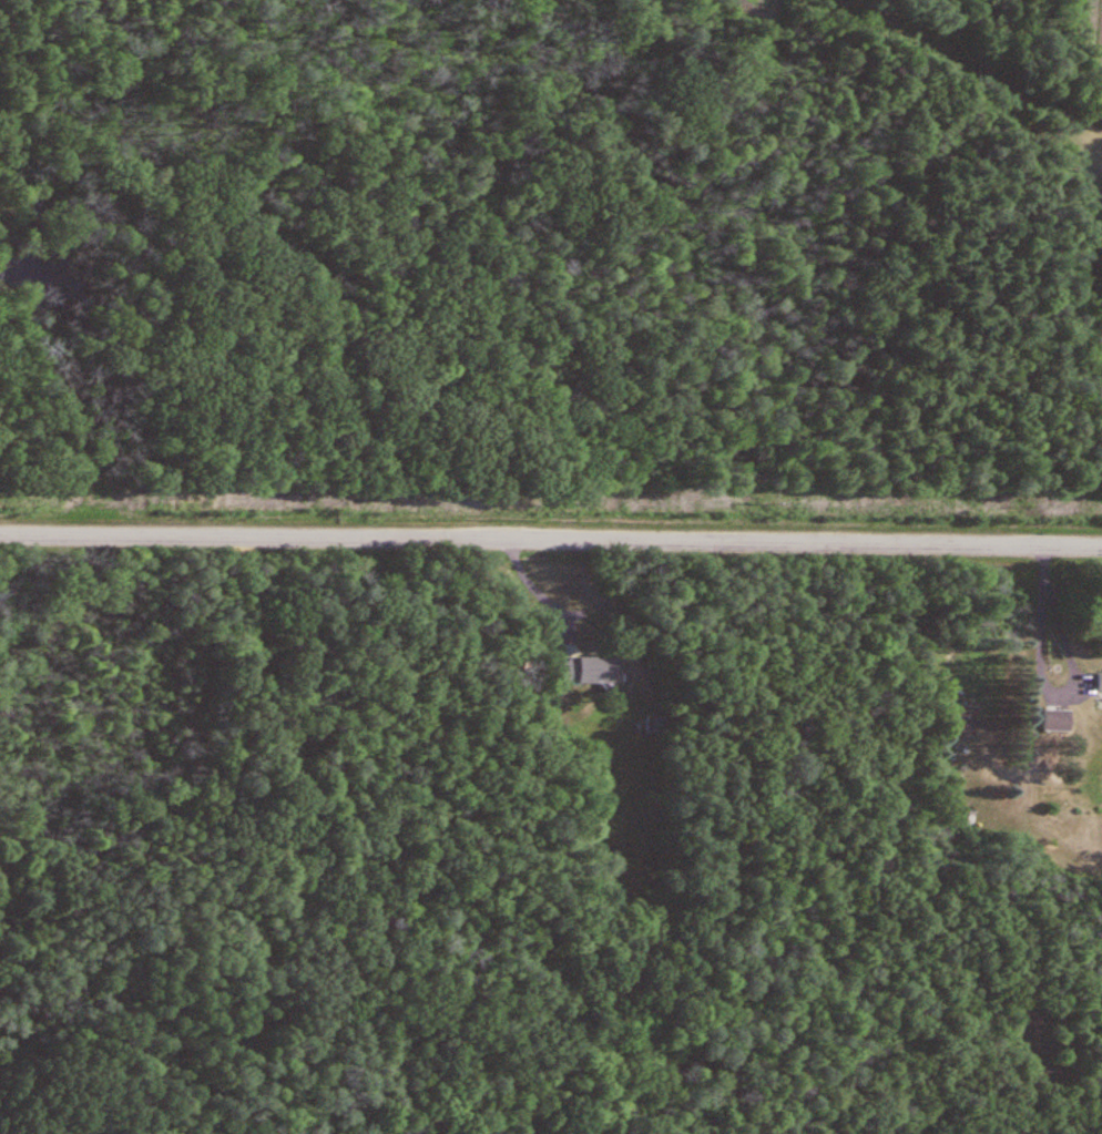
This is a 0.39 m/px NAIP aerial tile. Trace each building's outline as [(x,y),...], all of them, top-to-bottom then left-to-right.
[(552,659),(552,684),(612,684),(612,659),(552,659)] [(976,740),(976,708),(949,708),(949,739),(976,740)] [(1068,711),(1039,711),(1039,733),(1068,733),(1068,711)]
